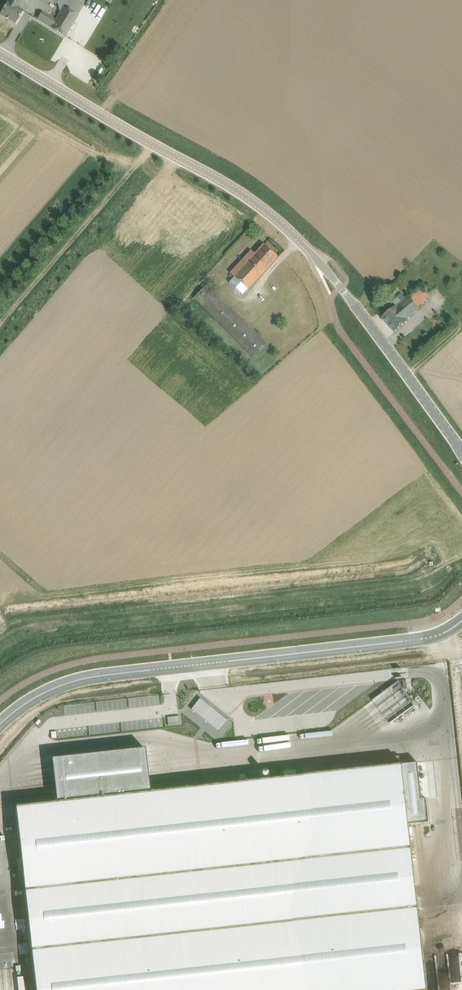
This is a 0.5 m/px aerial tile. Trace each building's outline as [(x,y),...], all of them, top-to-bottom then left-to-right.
[(9,1),(8,1),(0,14),(15,23),(23,10),(18,7),(22,0),(10,0),(9,1)] [(58,3),(59,3),(60,10),(62,11),(56,21),(52,28),(65,36),(78,15),(65,7),(65,6),(64,2),(61,0),(54,0),(58,3)] [(46,14),(42,12),(37,19),(42,22),(46,14)] [(230,273),(234,277),(247,288),(277,256),(264,244),(255,254),(251,250),(230,273)] [(207,284),(194,297),(254,357),(267,344),(230,307),(217,294),(207,284)] [(396,306),(382,317),(395,332),(408,320),(407,319),(420,308),(427,302),(418,291),(410,297),(410,296),(397,307),(396,306)] [(192,707),(221,730),(230,718),(201,695),(192,707)] [(11,804),(31,989),(429,989),(410,822),(403,761),(147,789),(143,747),(52,757),(56,799),(11,804)]
